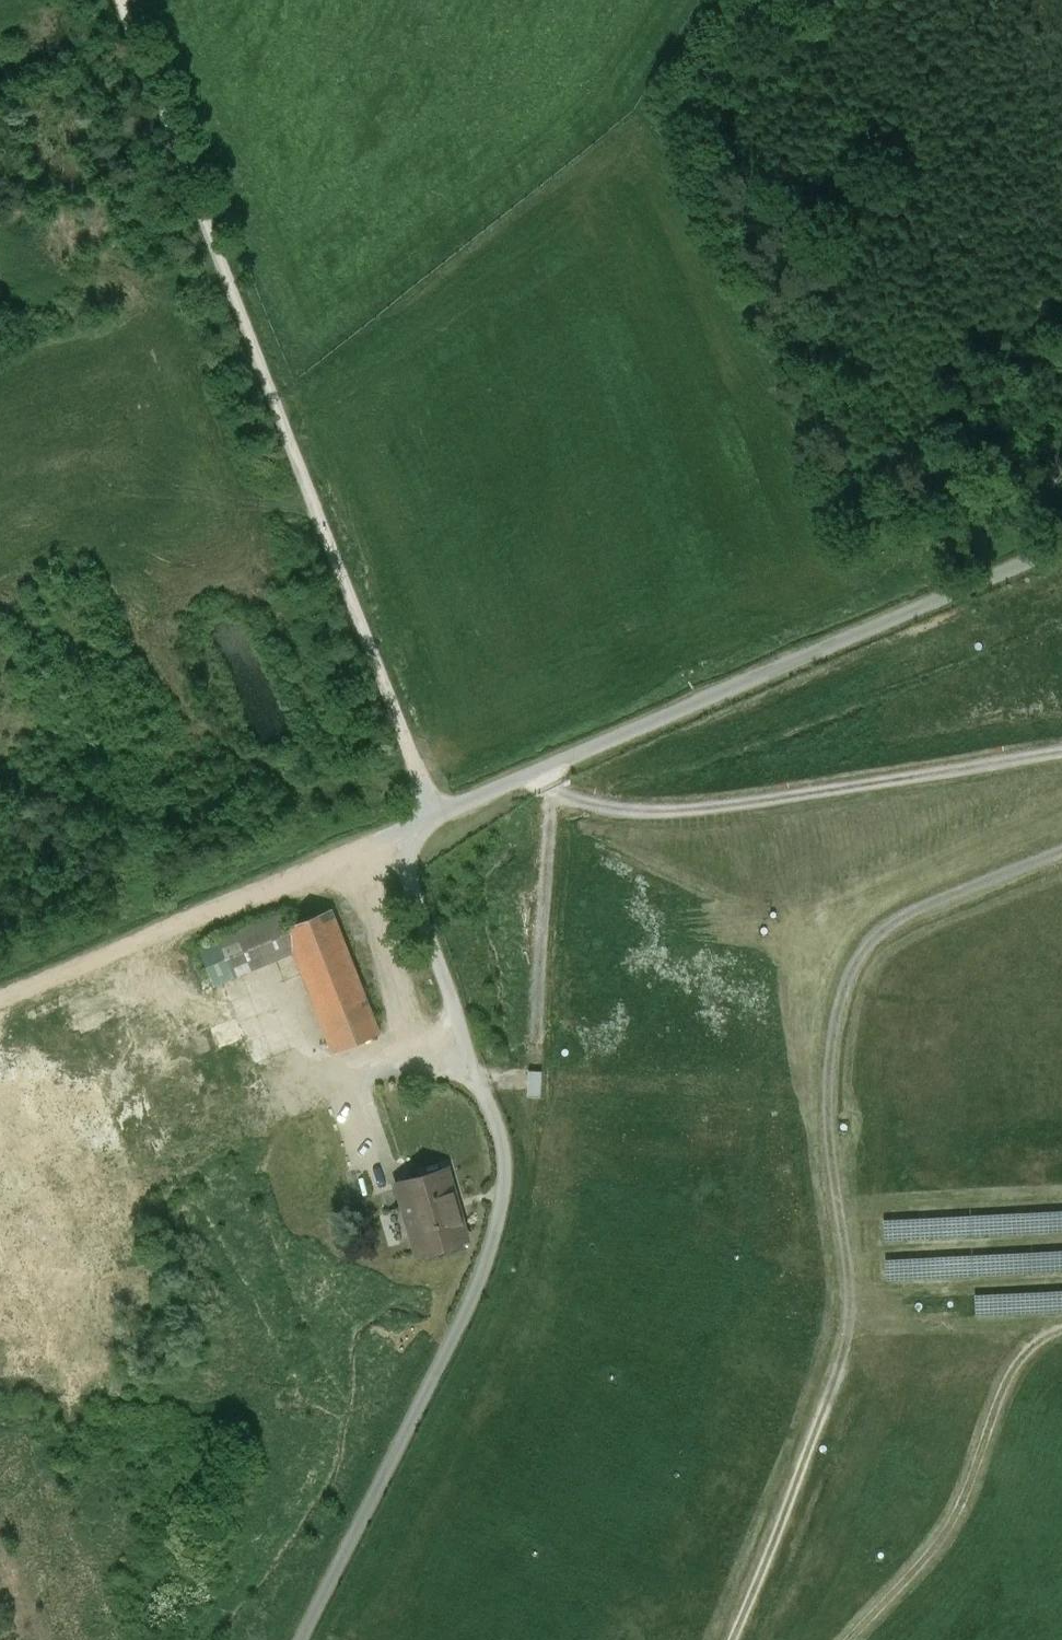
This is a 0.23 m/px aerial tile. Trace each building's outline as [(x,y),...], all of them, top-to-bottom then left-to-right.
[(328,909),(284,926),(294,952),(333,1050),(377,1032),(328,909)] [(294,952),(284,926),(278,912),(215,937),(231,976),(294,952)] [(231,976),(215,937),(193,945),(209,985),(231,976)] [(444,1168),(394,1183),(415,1252),(465,1237),(444,1168)]
